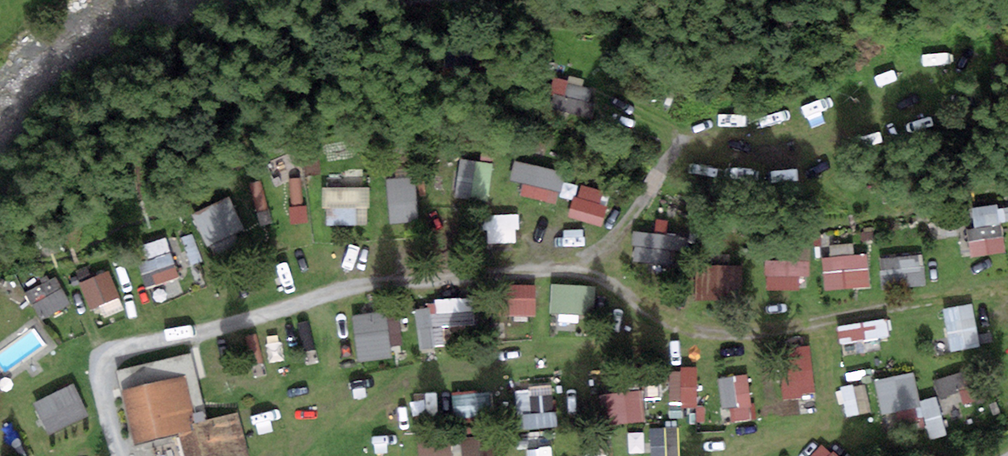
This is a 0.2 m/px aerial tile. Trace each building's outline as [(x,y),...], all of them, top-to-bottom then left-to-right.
[(552,119),(591,121),(593,91),(554,88),(552,119)] [(455,203),(487,206),(492,168),(460,164),(455,203)] [(531,205),(558,208),(562,175),(512,170),(511,187),(533,189),(531,205)] [(416,228),(414,183),(387,184),(389,230),(416,228)] [(274,186),(274,229),(306,229),(306,186),(274,186)] [(324,194),(326,233),(370,231),(368,192),(324,194)] [(579,193),(577,210),(600,213),(602,196),(579,193)] [(194,217),(208,256),(246,242),(232,204),(194,217)] [(486,244),(511,250),(517,224),(492,218),(486,244)] [(189,238),(167,245),(176,272),(198,265),(189,238)] [(632,242),(633,274),(678,272),(677,240),(632,242)] [(162,300),(180,296),(168,244),(138,251),(148,294),(160,292),(162,300)] [(877,286),(921,287),(922,261),(878,260),(877,286)] [(79,288),(89,317),(120,307),(110,278),(79,288)] [(550,293),(550,321),(595,320),(594,292),(550,293)] [(459,332),(473,331),(472,305),(415,308),(418,357),(460,355),(459,332)] [(950,357),(979,353),(973,309),(943,313),(950,357)] [(384,317),(350,324),(359,370),(393,363),(384,317)] [(885,323),(837,333),(842,356),(890,346),(885,323)] [(4,374),(28,362),(21,348),(0,358),(0,366),(4,374)] [(877,383),(879,416),(917,413),(915,380),(877,383)] [(747,381),(720,382),(723,430),(750,428),(747,381)] [(129,398),(140,448),(188,438),(192,455),(252,455),(244,419),(206,428),(196,383),(129,398)] [(705,411),(706,431),(721,430),(719,390),(706,390),(707,411),(705,411)] [(33,409),(46,441),(88,424),(75,392),(33,409)] [(866,392),(842,394),(844,421),(868,419),(866,392)] [(936,402),(918,407),(928,445),(946,440),(936,402)] [(679,433),(648,433),(648,455),(679,455),(679,433)]
